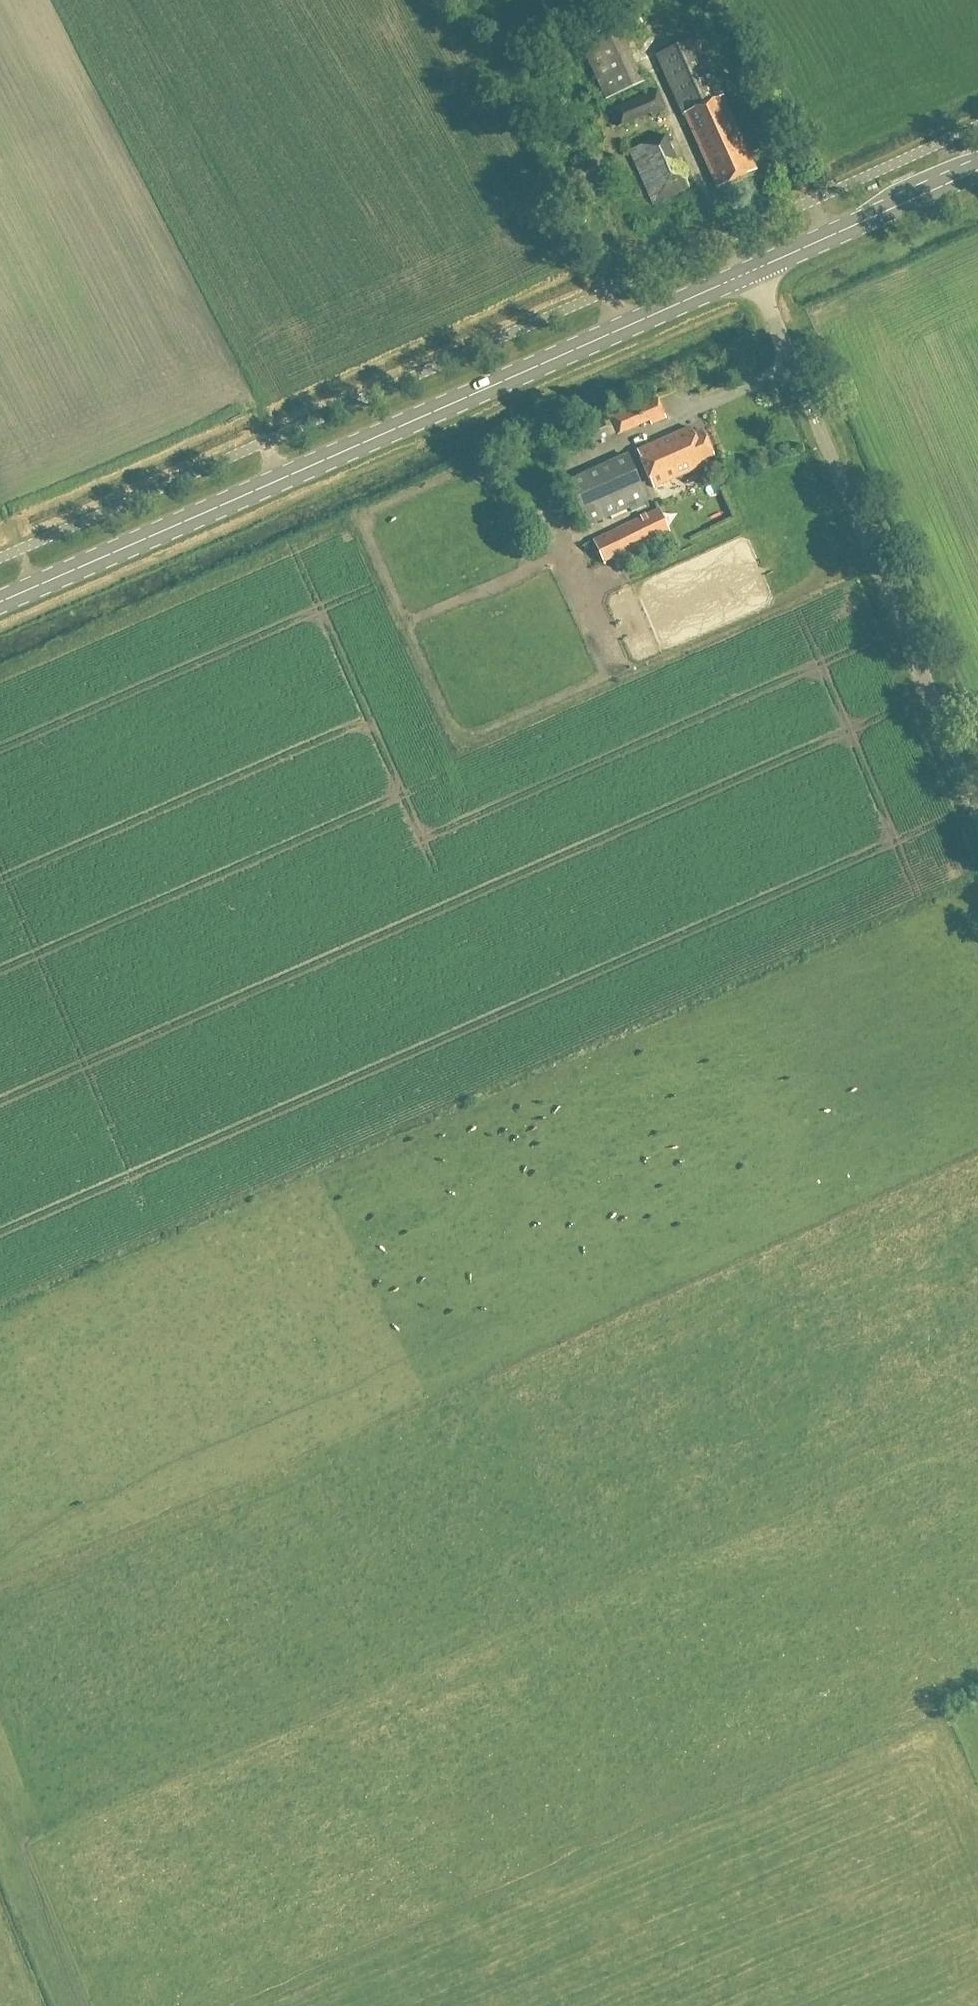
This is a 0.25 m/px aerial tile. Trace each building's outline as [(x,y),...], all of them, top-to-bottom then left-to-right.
[(580,45),(605,101),(643,85),(617,27),(580,45)] [(697,37),(656,57),(719,189),(755,172),(721,101),(726,99),(697,37)] [(650,118),(666,111),(657,90),(610,109),(617,128),(649,115),(650,118)] [(664,139),(630,153),(653,205),(687,190),(664,139)] [(611,415),(611,416),(579,432),(586,448),(618,432),(620,435),(649,422),(651,425),(666,418),(658,399),(625,414),(623,409),(611,415)] [(637,453),(647,475),(653,490),(715,462),(701,431),(693,434),(690,428),(637,453)] [(647,501),(634,472),(627,458),(567,485),(586,529),(647,501)] [(574,518),(569,506),(559,511),(564,522),(574,518)] [(668,533),(658,511),(594,542),(604,563),(668,533)]
